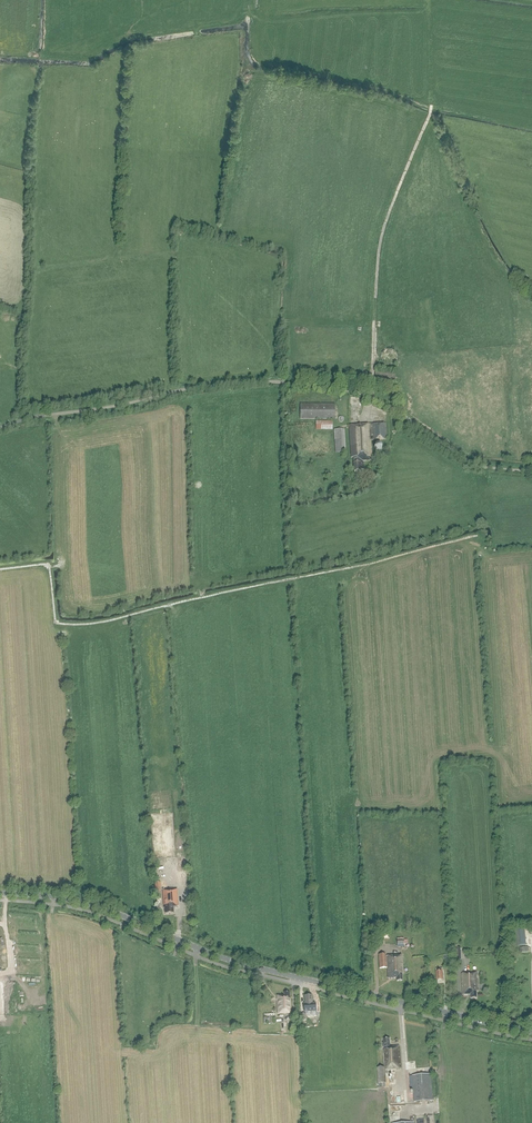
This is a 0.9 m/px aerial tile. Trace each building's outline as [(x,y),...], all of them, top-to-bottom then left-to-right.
[(389,367),(391,366),(393,366),(395,365),(396,364),(397,362),(398,361),(399,359),(399,357),(399,356),(398,354),(397,352),(396,351),(395,349),(393,348),(391,348),(389,348),(388,348),(386,348),(384,349),(383,350),(381,352),(380,354),(380,356),(380,357),(380,359),(381,361),(381,362),(383,364),(384,365),(386,366),(388,366),(389,367)] [(396,372),(375,369),(374,376),(395,379),(396,372)] [(335,404),(300,404),(300,419),(334,419),(335,404)] [(332,421),(315,421),(315,429),(332,429),(332,421)] [(385,423),(349,425),(351,457),(352,458),(353,472),(360,471),(360,470),(364,469),(363,461),(371,460),(370,441),(386,440),(385,423)] [(344,429),(334,429),(335,452),(345,452),(344,429)] [(173,913),(173,907),(178,907),(177,889),(164,890),(164,889),(162,889),(164,908),(165,908),(166,914),(173,913)] [(527,928),(515,929),(515,939),(519,938),(519,944),(528,944),(527,928)] [(404,940),(404,937),(397,938),(397,940),(397,947),(404,947),(403,944),(408,944),(407,940),(404,940)] [(402,981),(402,974),(403,974),(402,955),(385,956),(385,954),(379,954),(380,968),(387,968),(387,978),(396,978),(397,981),(402,981)] [(477,999),(476,991),(478,991),(477,973),(461,974),(462,995),(471,995),(471,999),(477,999)] [(291,1014),(291,999),(290,999),(289,993),(284,993),(284,995),(276,996),(277,1014),(291,1014)] [(304,1004),(303,1004),(304,1011),(308,1011),(312,1010),(316,1010),(316,1011),(316,1003),(315,1003),(312,1003),(312,1000),(311,995),(304,996),(305,1004),(304,1004)] [(275,1014),(272,1014),(263,1014),(264,1023),(275,1023),(275,1014)] [(401,1069),(399,1046),(390,1047),(390,1038),(384,1039),(384,1043),(382,1043),(383,1047),(384,1047),(384,1050),(383,1050),(384,1068),(377,1068),(378,1084),(384,1083),(385,1083),(384,1070),(401,1069)] [(412,1076),(409,1076),(410,1091),(412,1091),(413,1102),(431,1101),(430,1075),(412,1076)]
